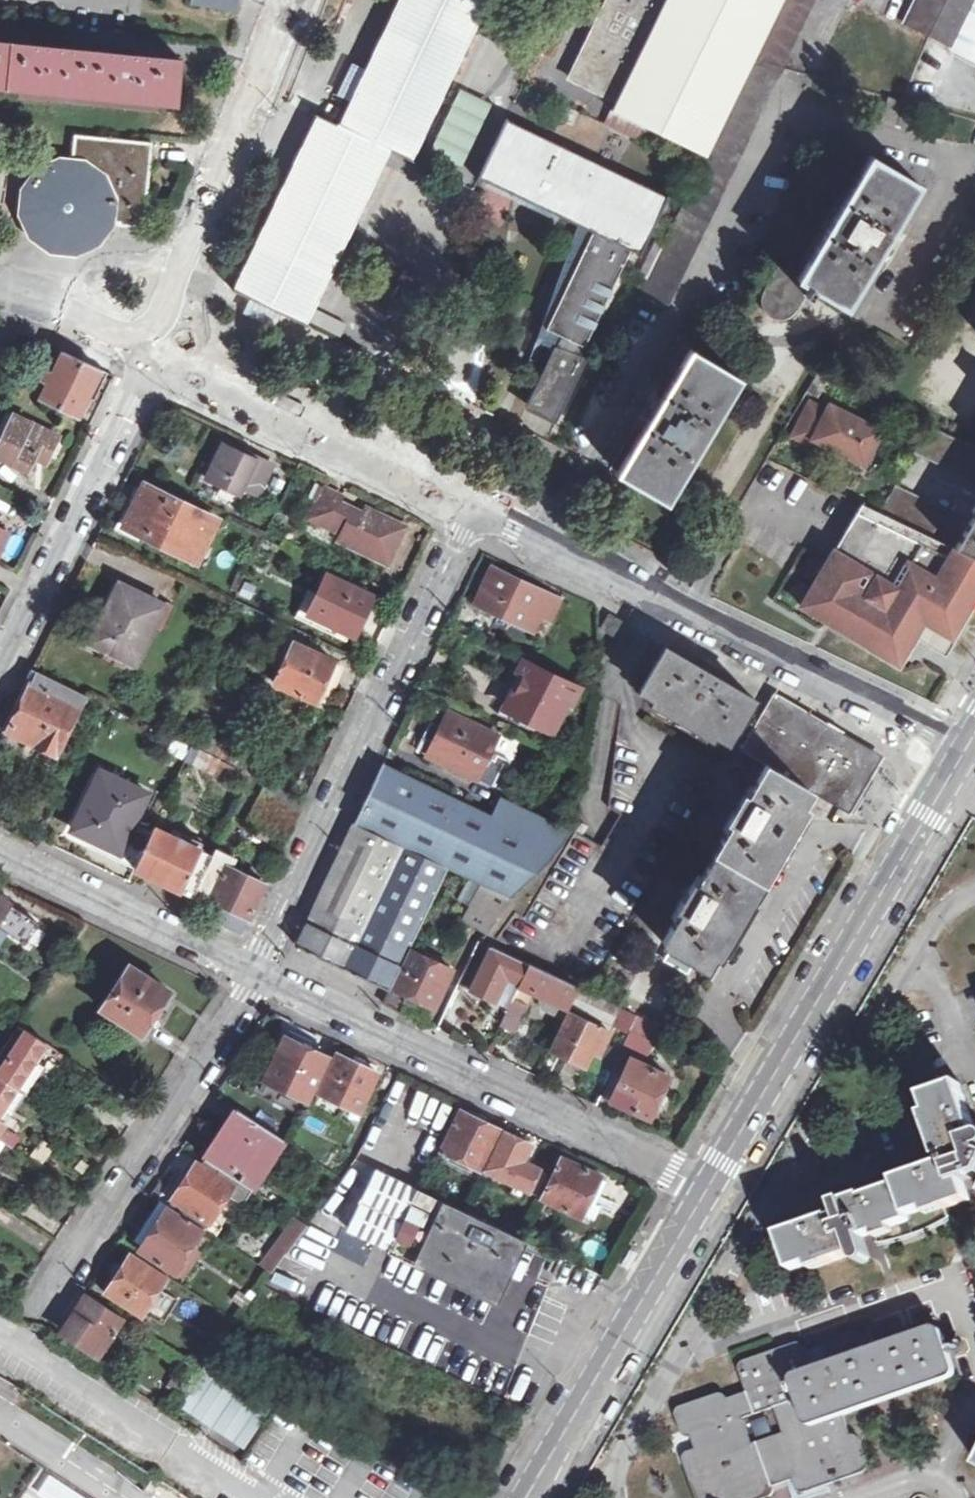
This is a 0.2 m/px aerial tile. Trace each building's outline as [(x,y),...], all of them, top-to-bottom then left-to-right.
[(339,124),(339,125),(390,150),(412,160),(489,0),(399,0),(339,124)] [(570,78),(618,101),(614,110),(614,111),(707,156),(754,60),(783,0),(608,0),(570,78)] [(813,0),(783,0),(754,60),(781,66),(813,0)] [(947,0),(916,0),(905,24),(925,34),(930,36),(947,0)] [(954,48),(974,4),(974,0),(947,0),(930,36),(954,48)] [(974,58),(974,4),(954,48),(974,58)] [(182,60),(133,55),(49,47),(0,42),(0,87),(177,105),(182,60)] [(781,66),(754,60),(707,156),(664,242),(646,278),(641,291),(637,299),(642,301),(646,294),(669,305),(785,67),(781,66)] [(244,295),(306,323),(390,150),(339,125),(337,124),(318,115),(234,289),(244,295)] [(641,254),(669,195),(506,118),(478,176),(593,230),(546,328),(560,335),(528,402),(558,417),(587,357),(580,354),(630,249),(641,254)] [(78,136),(75,165),(64,164),(42,175),(28,192),(30,193),(27,213),(36,232),(53,244),(75,247),(94,238),(106,221),(108,221),(112,222),(119,222),(119,224),(144,227),(146,209),(146,204),(151,157),(152,144),(153,143),(78,136)] [(871,155),(799,278),(805,284),(802,291),(809,296),(814,287),(848,307),(920,184),(871,155)] [(656,238),(639,275),(646,278),(664,242),(656,238)] [(802,291),(805,284),(799,278),(779,266),(764,293),(761,301),(765,314),(772,318),(786,319),(801,298),(802,291)] [(317,310),(311,323),(341,337),(347,324),(317,310)] [(617,472),(666,501),(739,377),(691,348),(617,472)] [(63,352),(53,373),(47,370),(40,383),(47,386),(39,402),(77,420),(79,415),(84,418),(92,402),(94,403),(108,373),(101,369),(63,351),(63,352)] [(807,389),(819,396),(830,377),(819,371),(807,389)] [(811,443),(813,440),(862,465),(880,429),(830,404),(827,408),(810,400),(794,434),(811,443)] [(56,440),(9,417),(0,436),(0,452),(7,455),(3,461),(25,472),(28,466),(39,445),(51,450),(56,440)] [(915,450),(929,458),(944,431),(930,424),(915,450)] [(929,458),(941,465),(956,438),(944,431),(929,458)] [(956,438),(941,465),(954,472),(969,445),(956,438)] [(51,450),(39,445),(28,466),(40,472),(51,450)] [(969,445),(954,472),(966,478),(974,462),(974,448),(969,445)] [(220,448),(203,482),(234,497),(237,491),(253,498),(267,470),(220,448)] [(126,523),(199,560),(221,517),(148,480),(126,523)] [(880,512),(895,520),(908,494),(893,486),(880,512)] [(326,487),(309,522),(327,530),(323,538),(386,568),(406,526),(367,507),(365,512),(342,501),(344,496),(326,487)] [(895,520),(908,527),(921,500),(908,494),(895,520)] [(934,507),(921,500),(908,527),(920,533),(934,507)] [(970,510),(974,512),(954,546),(974,558),(974,502),(970,510)] [(937,575),(954,546),(931,539),(920,533),(908,527),(895,520),(880,512),(860,504),(835,550),(892,583),(907,557),(937,575)] [(931,539),(945,512),(934,507),(920,533),(931,539)] [(835,550),(801,608),(898,665),(909,645),(920,627),(947,643),(956,628),(974,596),(974,558),(954,546),(937,575),(907,557),(892,583),(835,550)] [(475,603),(532,630),(539,615),(549,620),(560,598),(492,567),(475,603)] [(353,635),(374,594),(331,573),(311,614),(353,635)] [(167,603),(123,581),(93,640),(138,662),(167,603)] [(631,627),(609,614),(602,628),(624,640),(631,627)] [(293,641),(275,680),(331,706),(341,683),(329,677),(336,661),(293,641)] [(727,746),(754,698),(665,647),(640,690),(654,698),(652,703),(727,746)] [(519,660),(512,675),(520,679),(506,709),(549,729),(560,705),(568,709),(579,688),(519,660)] [(3,729),(57,756),(86,695),(32,669),(3,729)] [(766,763),(809,789),(846,810),(877,756),(773,695),(741,749),(766,763)] [(429,753),(493,783),(505,756),(490,749),(498,732),(449,709),(429,753)] [(177,739),(216,756),(221,745),(198,734),(197,737),(181,730),(177,739)] [(509,897),(570,830),(497,796),(490,813),(384,762),(369,793),(356,822),(401,845),(446,865),(509,897)] [(809,789),(766,763),(663,940),(673,946),(665,960),(688,973),(695,960),(705,966),(714,952),(718,954),(740,918),(786,839),(805,806),(801,803),(809,789)] [(154,828),(134,818),(145,795),(100,773),(77,821),(104,834),(101,840),(96,849),(135,868),(154,828)] [(77,821),(74,827),(91,836),(101,840),(104,834),(77,821)] [(401,845),(356,822),(335,864),(381,886),(401,845)] [(154,828),(135,868),(194,896),(212,857),(197,850),(197,848),(188,843),(154,828)] [(96,849),(101,840),(91,836),(87,845),(96,849)] [(188,843),(197,848),(201,840),(192,836),(188,843)] [(407,950),(433,894),(446,865),(401,845),(381,886),(363,926),(344,968),(389,989),(407,950)] [(266,883),(231,866),(235,858),(216,849),(212,857),(194,896),(209,903),(211,899),(249,917),(266,883)] [(363,926),(381,886),(335,864),(325,885),(317,904),(363,926)] [(486,934),(511,899),(509,897),(446,865),(433,894),(464,910),(460,918),(486,934)] [(9,904),(0,897),(0,917),(9,904)] [(344,968),(363,926),(317,904),(296,945),(344,968)] [(516,985),(526,965),(480,943),(476,942),(456,984),(493,1001),(503,979),(516,985)] [(401,1011),(408,995),(433,1006),(450,969),(407,950),(389,989),(383,1003),(401,1011)] [(101,1008),(142,1034),(170,990),(129,964),(101,1008)] [(497,1027),(511,1034),(530,993),(566,1009),(576,988),(526,965),(516,985),(497,1027)] [(628,1032),(629,1030),(636,1015),(579,989),(574,1001),(615,1020),(613,1025),(628,1032)] [(568,1011),(549,1049),(586,1067),(593,1052),(600,1055),(611,1032),(568,1011)] [(629,1030),(652,1041),(659,1026),(636,1015),(629,1030)] [(47,1043),(27,1029),(0,1070),(0,1078),(17,1088),(47,1043)] [(264,1079),(307,1101),(328,1056),(285,1036),(264,1079)] [(595,1103),(607,1109),(611,1099),(650,1117),(670,1076),(619,1052),(595,1103)] [(377,1072),(337,1053),(314,1103),(332,1111),(337,1101),(360,1111),(377,1072)] [(228,1076),(215,1094),(222,1099),(235,1080),(228,1076)] [(0,1078),(0,1114),(17,1088),(0,1078)] [(779,1231),(799,1286),(871,1260),(867,1251),(974,1212),(974,1097),(970,1082),(923,1099),(949,1169),(779,1231)] [(437,1096),(425,1122),(440,1129),(452,1103),(437,1096)] [(205,1157),(251,1188),(283,1139),(236,1109),(205,1157)] [(460,1110),(436,1160),(476,1179),(500,1128),(460,1110)] [(501,1130),(483,1170),(528,1191),(539,1168),(523,1161),(532,1144),(501,1130)] [(537,1192),(531,1204),(545,1211),(550,1201),(582,1216),(601,1175),(560,1156),(542,1195),(537,1192)] [(151,1194),(168,1205),(172,1207),(202,1227),(204,1229),(226,1193),(241,1204),(251,1188),(205,1157),(199,1166),(188,1159),(178,1174),(175,1171),(166,1185),(160,1181),(151,1194)] [(359,1190),(367,1163),(355,1159),(346,1186),(359,1190)] [(326,1214),(495,1296),(520,1245),(551,1260),(547,1268),(559,1274),(566,1260),(374,1167),(359,1198),(338,1189),(326,1214)] [(168,1205),(138,1249),(175,1272),(202,1227),(172,1207),(168,1205)] [(271,1272),(306,1224),(294,1216),(260,1264),(271,1272)] [(166,1274),(132,1251),(104,1292),(140,1314),(166,1274)] [(63,1330),(99,1353),(123,1316),(87,1293),(85,1297),(78,1307),(71,1318),(65,1327),(63,1330)] [(719,1394),(675,1409),(672,1411),(670,1413),(669,1419),(686,1465),(697,1497),(768,1497),(770,1497),(773,1495),(775,1492),(775,1489),(775,1486),(794,1480),(797,1487),(799,1490),(803,1492),(807,1492),(867,1472),(869,1469),(869,1465),(861,1439),(860,1438),(857,1437),(852,1437),(844,1417),(955,1376),(957,1367),(944,1331),(935,1327),(877,1347),(872,1333),(869,1329),(867,1329),(864,1328),(861,1328),(834,1338),(830,1341),(828,1344),(828,1348),(833,1363),(813,1370),(806,1344),(800,1341),(744,1360),(742,1367),(748,1393),(729,1399),(727,1396),(724,1394),(719,1394)] [(190,1383),(202,1368),(192,1361),(181,1377),(190,1383)] [(178,1411),(243,1450),(269,1409),(204,1369),(178,1411)] [(623,1409),(615,1404),(603,1422),(611,1427),(623,1409)]
